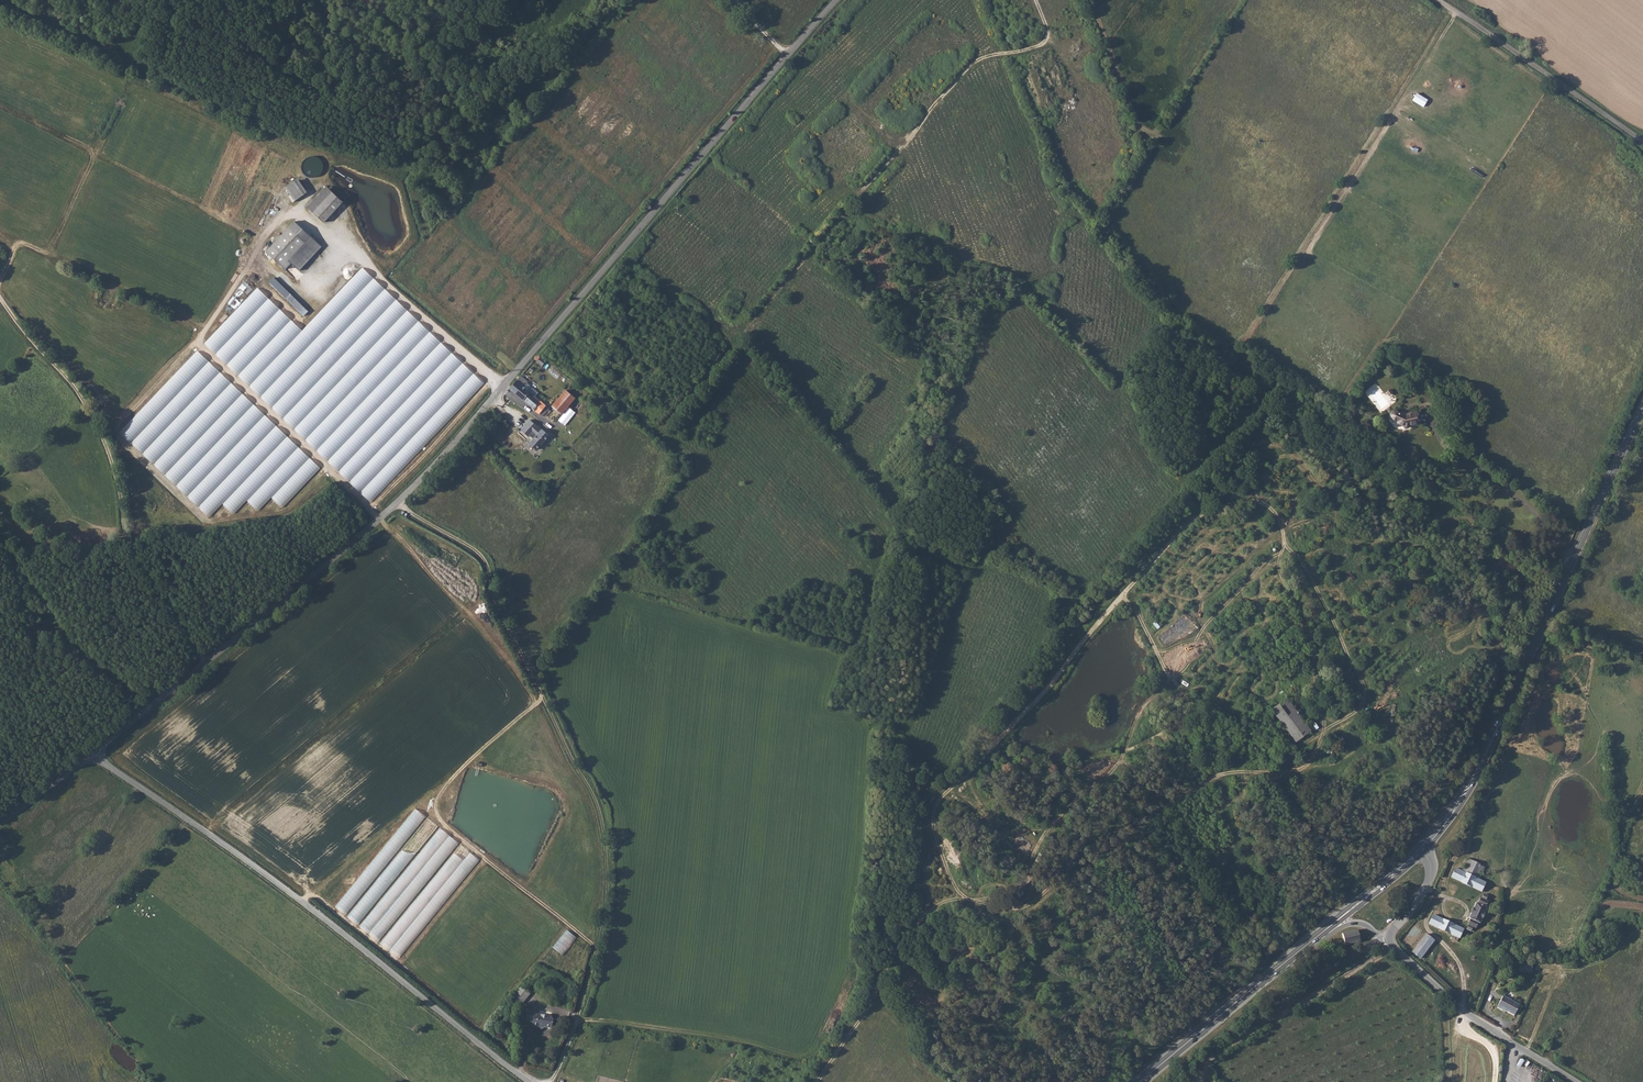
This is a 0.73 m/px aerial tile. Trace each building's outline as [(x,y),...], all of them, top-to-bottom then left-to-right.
[(1424,107),(1428,99),(1417,93),(1412,100),(1424,107)] [(323,157),(304,156),(302,176),(321,177),(323,157)] [(294,201),(308,192),(298,178),(284,187),(294,201)] [(326,186),(307,207),(324,223),(343,202),(326,186)] [(288,227),(266,251),(285,269),(291,263),(289,261),(305,243),(288,227)] [(311,323),(304,330),(259,288),(205,344),(372,503),(425,446),(484,383),(363,268),(311,323)] [(304,314),(307,312),(303,309),(303,310),(295,303),(298,299),(273,277),(268,283),(304,314)] [(199,351),(121,430),(210,517),(223,504),(234,515),(248,501),(258,512),(272,498),(282,507),(320,468),(199,351)] [(543,363),(536,357),(533,361),(539,367),(543,363)] [(527,385),(518,378),(507,390),(528,408),(527,409),(531,413),(533,411),(538,416),(535,418),(538,421),(543,415),(545,417),(547,414),(545,412),(547,409),(534,398),(536,396),(526,386),(527,385)] [(1375,384),(1365,391),(1382,412),(1391,404),(1375,384)] [(551,407),(561,415),(574,400),(565,391),(551,407)] [(1420,421),(1419,417),(1416,410),(1412,412),(1408,413),(1401,410),(1399,410),(1396,408),(1392,409),(1391,413),(1391,417),(1394,420),(1398,419),(1399,422),(1404,423),(1408,426),(1409,424),(1420,421)] [(528,443),(535,449),(548,436),(541,430),(530,419),(520,428),(527,435),(531,431),(536,435),(528,443)] [(1271,708),(1295,741),(1312,730),(1287,696),(1271,708)] [(416,809),(336,907),(401,959),(480,861),(416,809)] [(1468,859),(1462,871),(1479,879),(1485,867),(1468,859)] [(1483,888),(1486,882),(1479,879),(1462,871),(1454,868),(1450,876),(1480,890),(1481,887),(1483,888)] [(1475,901),(1468,916),(1469,916),(1480,921),(1487,906),(1485,905),(1489,896),(1482,893),(1481,896),(1479,896),(1477,901),(1475,901)] [(1457,936),(1460,937),(1464,928),(1434,914),(1430,922),(1450,932),(1449,936),(1456,939),(1457,936)] [(1479,923),(1480,921),(1469,916),(1466,922),(1467,923),(1466,926),(1474,930),(1476,925),(1481,927),(1482,925),(1479,923)] [(1342,933),(1344,944),(1361,940),(1358,929),(1342,933)] [(553,947),(563,955),(577,937),(567,930),(553,947)] [(1413,953),(1428,964),(1432,958),(1429,956),(1432,953),(1428,950),(1434,940),(1426,935),(1413,953)] [(521,986),(513,997),(522,1004),(530,994),(521,986)] [(1501,1008),(1512,1014),(1518,1004),(1501,994),(1495,1006),(1501,1010),(1501,1008)] [(541,1013),(527,1010),(525,1021),(533,1023),(532,1027),(544,1029),(544,1027),(553,1029),(555,1016),(541,1014),(541,1013)]
